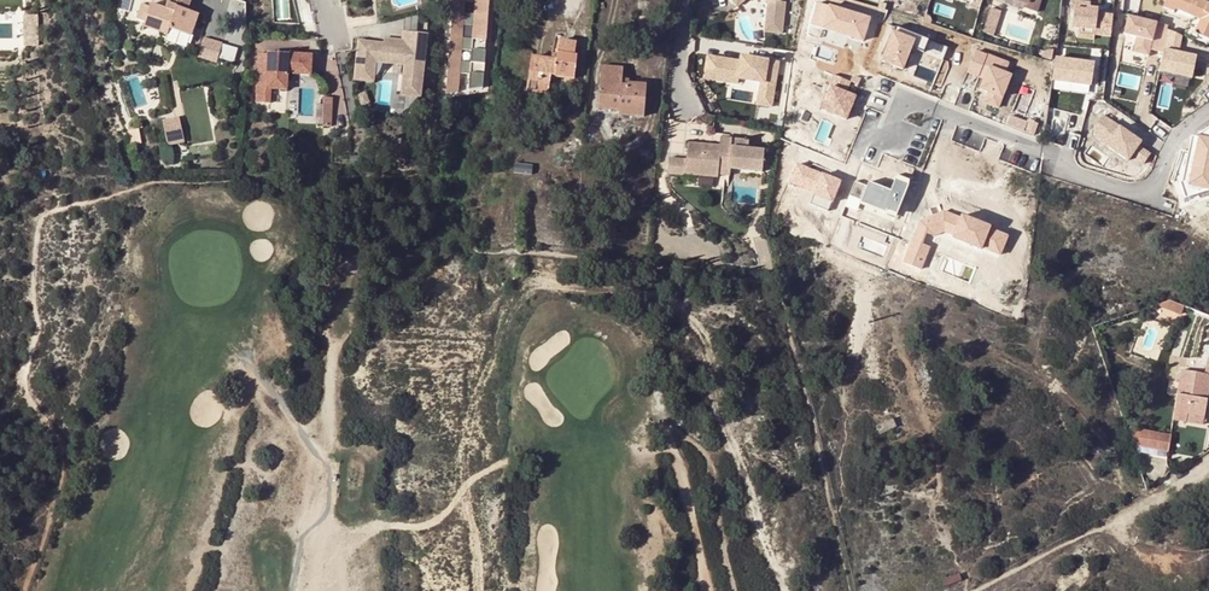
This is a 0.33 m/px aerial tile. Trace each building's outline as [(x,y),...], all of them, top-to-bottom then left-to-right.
[(487,89),(492,0),(453,0),(447,91),(459,92),(460,71),(470,72),(469,88),(487,89)] [(768,1),(765,24),(783,25),(785,3),(781,2),(781,0),(759,0),(768,1)] [(1037,12),(1041,0),(1018,0),(1025,2),(1024,8),(1037,12)] [(1184,34),(1192,37),(1193,33),(1208,40),(1208,3),(1207,7),(1193,1),(1193,0),(1166,0),(1164,7),(1173,11),(1175,8),(1191,16),(1184,34)] [(197,12),(191,33),(194,35),(203,9),(179,1),(177,6),(197,12)] [(170,27),(191,33),(197,12),(177,6),(176,10),(169,7),(152,2),(151,4),(143,2),(138,18),(146,20),(145,25),(169,33),(170,27)] [(995,35),(1003,10),(992,7),(985,32),(995,35)] [(1094,33),(1097,10),(1089,9),(1087,9),(1086,10),(1074,8),(1072,26),(1078,27),(1082,27),(1082,32),(1094,33)] [(26,37),(39,37),(40,15),(26,14),(26,37)] [(1134,48),(1160,55),(1169,24),(1130,14),(1125,32),(1138,36),(1134,48)] [(407,30),(418,30),(418,19),(407,19),(407,30)] [(783,25),(765,24),(764,32),(782,34),(783,25)] [(1078,27),(1077,37),(1093,39),(1094,33),(1082,32),(1082,27),(1078,27)] [(897,29),(890,55),(905,59),(909,45),(931,51),(934,40),(897,29)] [(1182,51),(1184,33),(1167,31),(1162,72),(1197,77),(1200,54),(1182,51)] [(354,80),(377,82),(380,63),(407,66),(403,95),(423,98),(431,35),(404,32),(403,40),(387,38),(386,43),(359,40),(354,80)] [(200,55),(234,65),(240,47),(206,37),(200,55)] [(576,54),(577,45),(560,43),(559,49),(554,48),(553,52),(576,54)] [(316,78),(317,53),(267,50),(267,56),(256,55),(254,101),(267,102),(268,90),(289,91),(290,76),(316,78)] [(970,74),(986,78),(982,90),(989,92),(985,105),(1007,110),(1020,62),(976,51),(970,74)] [(532,54),(527,89),(548,92),(550,78),(550,75),(556,75),(575,78),(578,55),(576,54),(553,52),(552,57),(532,54)] [(708,53),(705,77),(760,83),(758,103),(774,105),(780,61),(708,53)] [(1058,56),(1054,81),(1097,88),(1101,63),(1058,56)] [(623,82),(623,78),(624,67),(602,65),(599,108),(620,110),(620,107),(645,110),(647,84),(628,83),(623,82)] [(838,75),(824,109),(850,120),(861,96),(849,91),(853,82),(838,75)] [(730,101),(750,100),(750,87),(729,88),(730,101)] [(326,97),(325,124),(334,124),(335,98),(326,97)] [(620,107),(620,110),(620,114),(644,116),(645,110),(620,107)] [(179,142),(176,127),(164,130),(168,144),(179,142)] [(1200,134),(1191,183),(1208,186),(1208,136),(1200,134)] [(732,138),(720,137),(720,146),(731,147),(731,140),(732,138)] [(720,146),(688,143),(686,159),(684,175),(718,177),(718,176),(719,162),(729,163),(728,169),(730,169),(762,172),(764,150),(748,149),(749,142),(731,140),(731,147),(720,146)] [(686,159),(669,158),(667,174),(684,176),(684,175),(686,159)] [(729,163),(719,162),(718,176),(730,177),(730,169),(728,169),(729,163)] [(851,198),(902,215),(914,180),(901,176),(896,191),(858,178),(851,198)] [(1191,221),(1193,212),(1184,209),(1182,219),(1191,221)] [(1206,215),(1193,212),(1191,221),(1204,224),(1206,215)] [(922,269),(942,221),(925,214),(905,262),(922,269)] [(1001,252),(1006,233),(992,230),(987,249),(1001,252)] [(1170,298),(1167,306),(1183,314),(1187,305),(1170,298)] [(1187,368),(1188,359),(1181,358),(1180,367),(1187,368)] [(1202,400),(1205,375),(1180,371),(1173,419),(1186,421),(1187,413),(1204,416),(1206,400),(1202,400)] [(1171,451),(1174,433),(1137,426),(1134,444),(1171,451)]
